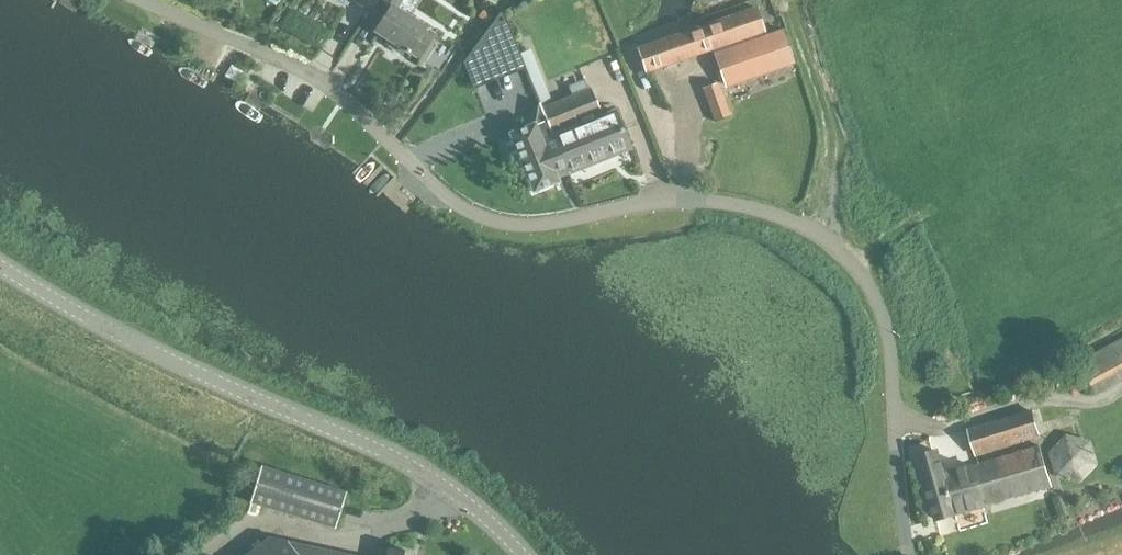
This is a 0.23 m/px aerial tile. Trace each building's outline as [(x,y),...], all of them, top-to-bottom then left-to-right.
[(390,6),(374,32),(409,53),(409,52),(419,58),(434,33),(425,27),(426,26),(397,8),(402,0),(381,0),(390,6)] [(637,48),(645,72),(714,49),(727,87),(792,64),(779,26),(764,32),(756,7),(637,48)] [(501,8),(464,59),(474,86),(524,68),(501,8)] [(482,10),(478,16),(486,23),(491,16),(482,10)] [(705,84),(713,118),(731,114),(723,80),(705,84)] [(571,96),(541,108),(567,171),(628,146),(614,111),(578,125),(575,118),(596,110),(596,108),(596,107),(588,89),(587,90),(583,81),(568,88),(571,96)] [(567,171),(541,108),(540,108),(551,136),(541,140),(533,121),(507,132),(531,191),(557,180),(556,176),(567,171)] [(1113,343),(1073,365),(1086,389),(1121,369),(1121,338),(1113,343)] [(1041,436),(1033,410),(969,430),(976,455),(1041,436)] [(1047,452),(1077,484),(1104,459),(1074,427),(1047,452)] [(1039,444),(943,472),(937,452),(919,458),(936,518),(1051,485),(1039,444)] [(345,493),(259,467),(249,502),(335,527),(345,493)] [(241,554),(351,554),(263,537),(241,554)]
